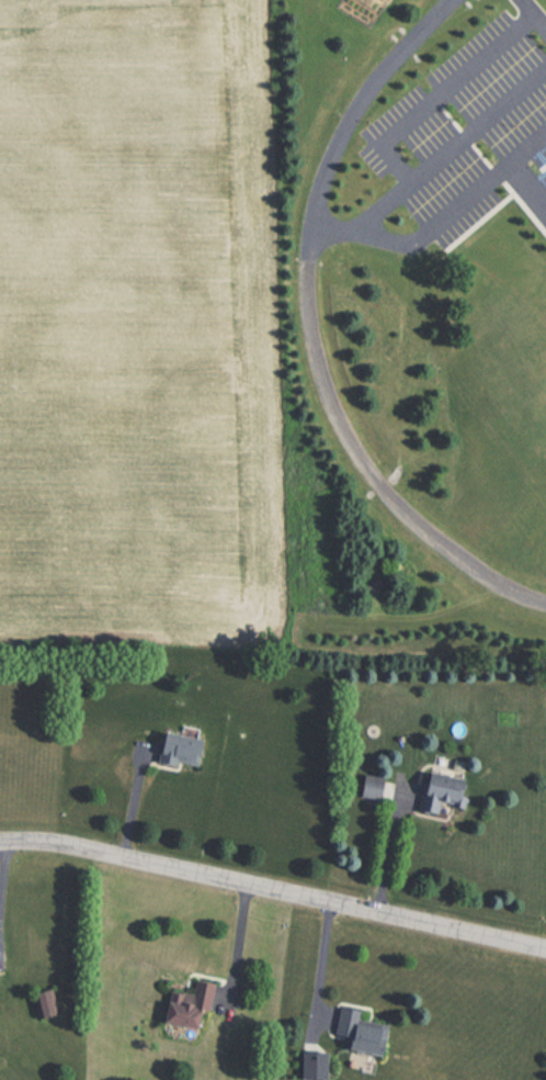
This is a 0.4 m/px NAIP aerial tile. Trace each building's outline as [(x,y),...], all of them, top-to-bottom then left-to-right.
[(196,728),(177,727),(177,733),(154,732),(153,762),(197,763),(198,739),(195,739),(196,728)] [(440,815),(441,807),(451,808),(454,775),(399,770),(396,811),(440,815)] [(382,776),(358,778),(360,799),(384,797),(382,776)] [(158,1021),(199,1029),(208,982),(190,978),(187,993),(164,989),(158,1021)] [(30,990),(33,1018),(54,1015),(51,987),(30,990)] [(333,1030),(349,1051),(357,1045),(357,1046),(371,1034),(361,1022),(354,1028),(346,1019),(333,1030)]
